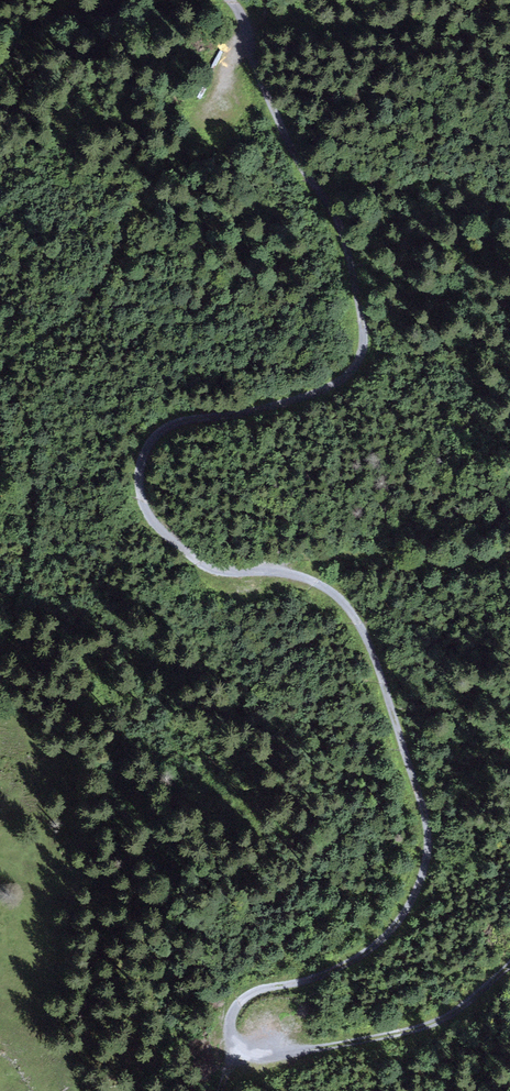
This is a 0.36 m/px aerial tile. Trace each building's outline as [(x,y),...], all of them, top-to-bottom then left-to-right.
[(204,133),(220,138),(225,125),(208,119),(204,133)]
